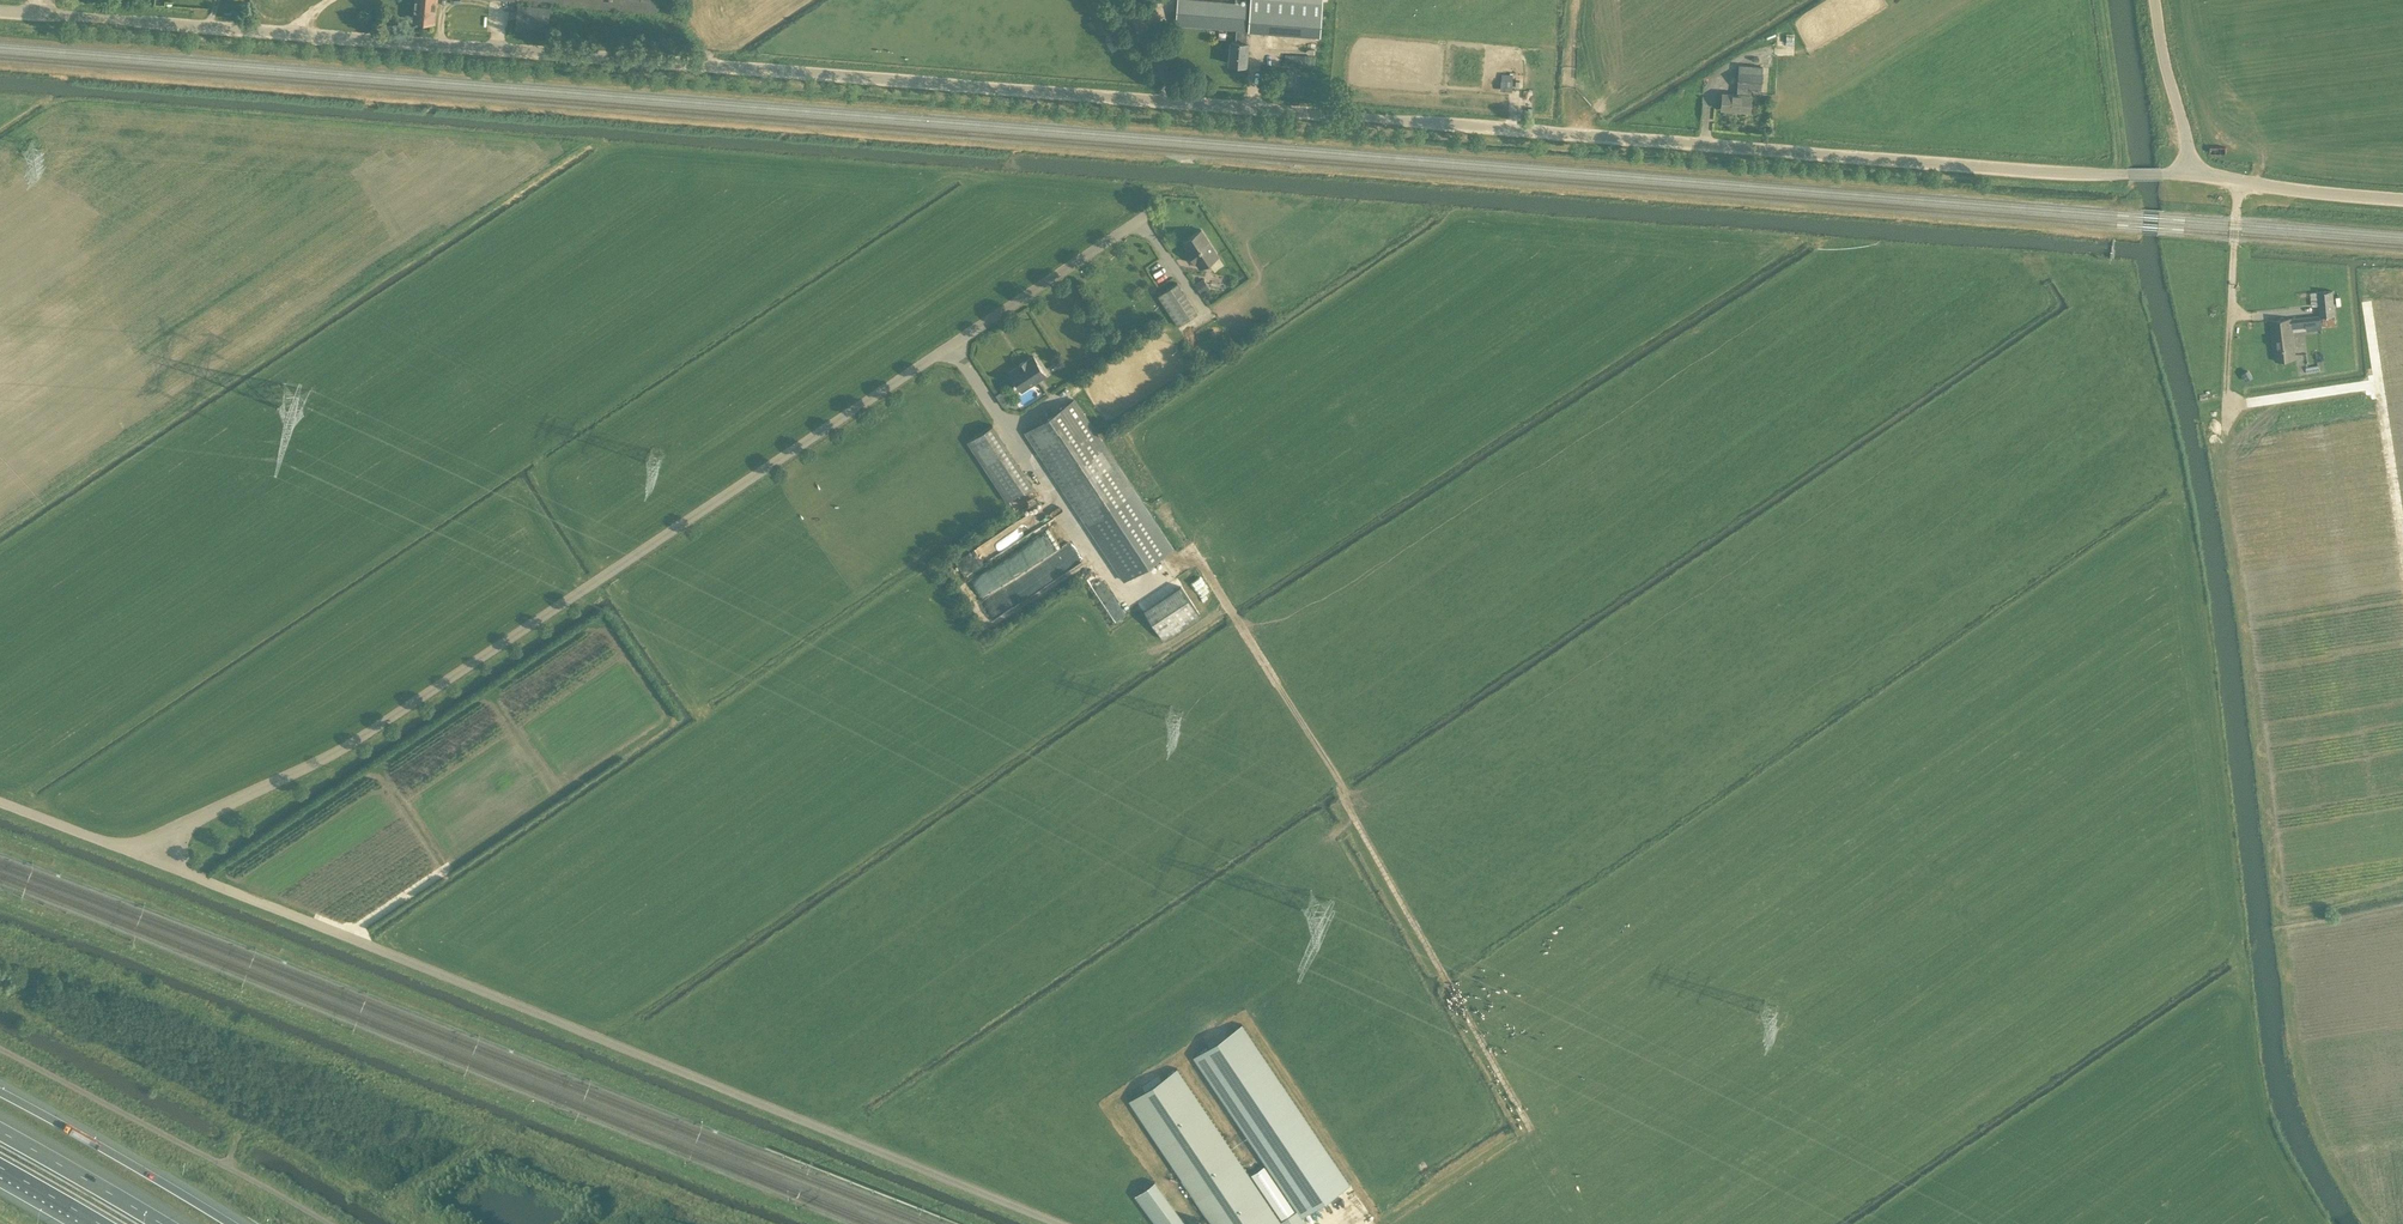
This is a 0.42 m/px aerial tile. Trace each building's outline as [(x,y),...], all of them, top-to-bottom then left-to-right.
[(414,19),(435,21),(437,0),(416,0),(414,19)] [(1235,41),(1231,40),(1230,63),(1246,65),(1248,42),(1247,42),(1247,30),(1321,36),(1323,0),(1251,0),(1251,2),(1213,0),(1178,0),(1175,25),(1236,30),(1235,41)] [(551,6),(518,4),(515,29),(548,32),(551,6)] [(1778,42),(1793,43),(1794,32),(1778,31),(1778,42)] [(1292,66),(1307,67),(1308,54),(1292,53),(1292,66)] [(1738,64),(1736,94),(1722,93),(1721,109),(1750,112),(1751,88),(1762,89),(1763,66),(1738,64)] [(1502,73),(1501,90),(1513,90),(1514,73),(1502,73)] [(1200,267),(1219,255),(1202,230),(1183,242),(1189,250),(1187,251),(1195,262),(1196,261),(1200,267)] [(1195,284),(1201,293),(1209,288),(1203,278),(1195,284)] [(1159,295),(1179,325),(1197,313),(1177,283),(1159,295)] [(2320,315),(2292,318),(2271,320),(2276,360),(2296,358),(2292,323),(2301,322),(2301,329),(2318,328),(2317,320),(2321,320),(2322,327),(2336,325),(2333,290),(2310,292),(2311,311),(2320,310),(2320,315)] [(1010,371),(1022,390),(1046,374),(1034,355),(1028,360),(1027,359),(1017,365),(1018,366),(1010,371)] [(1054,369),(1061,365),(1059,361),(1051,366),(1054,369)] [(2242,374),(2247,381),(2253,376),(2249,369),(2242,374)] [(1026,431),(1088,524),(1124,580),(1173,547),(1074,399),(1026,431)] [(2215,401),(2201,401),(2201,410),(2216,410),(2215,401)] [(1008,501),(1032,485),(993,425),(968,441),(1008,501)] [(1029,517),(956,557),(966,576),(966,577),(977,597),(1044,560),(1030,535),(1037,531),(1029,517)] [(1300,1218),(1348,1185),(1240,1025),(1192,1058),(1296,1211),(1281,1222),(1177,1068),(1129,1100),(1212,1223),(1304,1223),(1300,1218)] [(1264,1165),(1252,1174),(1282,1218),(1294,1209),(1264,1165)] [(1135,1195),(1155,1223),(1180,1223),(1183,1222),(1155,1181),(1135,1195)]
